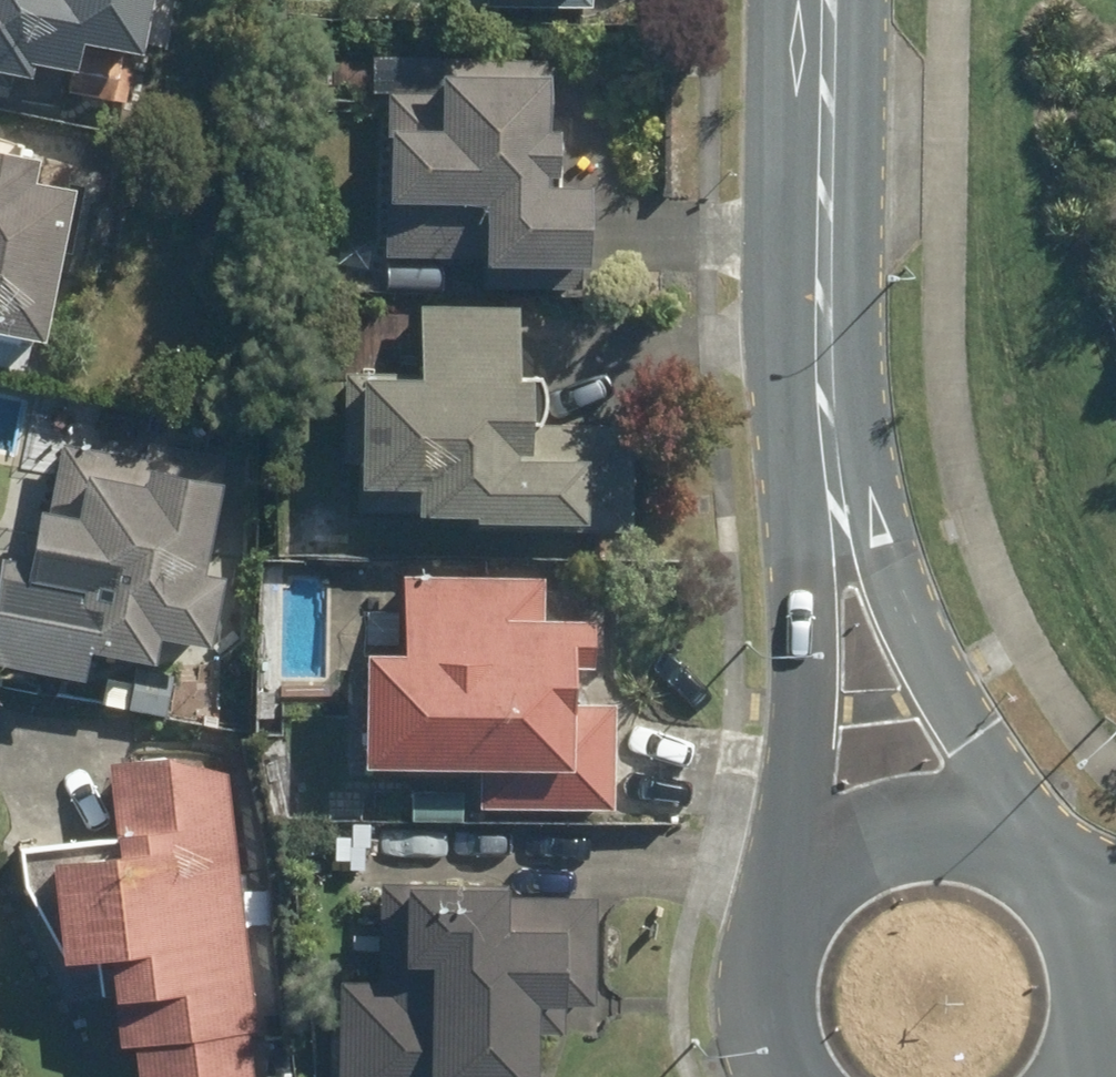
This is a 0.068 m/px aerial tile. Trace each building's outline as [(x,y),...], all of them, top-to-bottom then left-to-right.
[(11,82),(14,64),(32,68),(35,55),(77,62),(83,32),(142,43),(151,0),(0,0),(0,80),(11,82)] [(391,87),(387,251),(483,253),(483,283),(585,284),(587,178),(560,177),(561,120),(551,120),(552,54),(445,52),(444,88),(391,87)] [(24,365),(30,332),(45,334),(71,182),(36,174),(40,150),(0,143),(0,360),(24,365)] [(471,509),(471,525),(634,528),(636,425),(536,423),(537,374),(521,373),(522,305),(426,303),(424,372),(347,370),(345,457),(362,458),(360,507),(471,509)] [(82,677),(89,643),(152,656),(158,630),(214,640),(228,570),(200,565),(223,453),(152,439),(148,457),(61,439),(48,503),(39,501),(26,563),(0,557),(0,660),(82,677)] [(595,662),(596,614),(589,614),(544,615),(545,577),(545,574),(406,573),(406,575),(406,649),(402,649),(365,648),(366,760),(482,760),(482,791),(483,804),(615,804),(615,776),(615,702),(616,700),(577,701),(576,701),(577,662),(590,662),(595,662)] [(173,674),(136,665),(129,708),(167,713),(173,674)] [(228,769),(169,751),(111,757),(121,850),(54,859),(64,958),(109,952),(118,1044),(135,1041),(139,1076),(252,1076),(246,1025),(256,1024),(228,769)] [(342,1076),(540,1076),(543,1001),(598,1003),(601,895),(510,892),(510,882),(384,878),(381,977),(342,976),(342,1076)]
